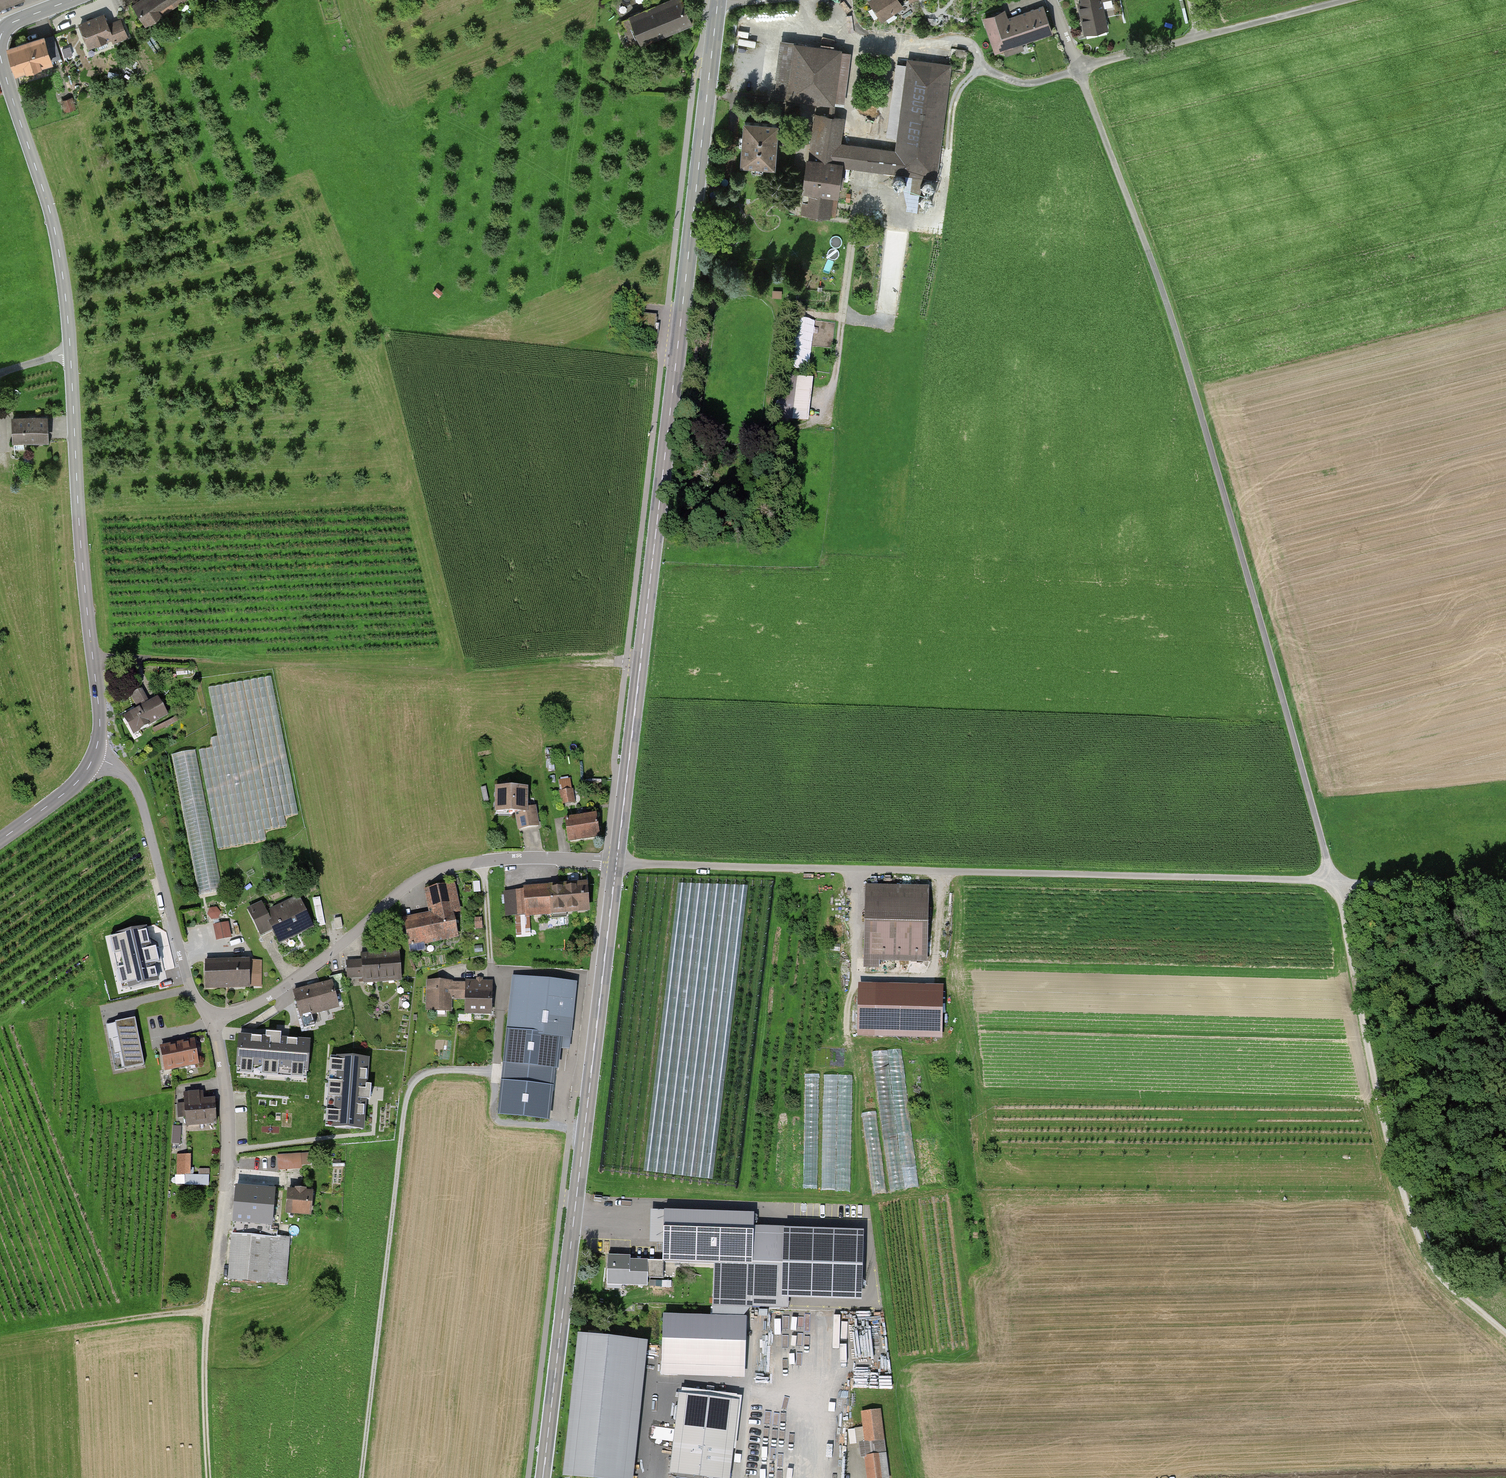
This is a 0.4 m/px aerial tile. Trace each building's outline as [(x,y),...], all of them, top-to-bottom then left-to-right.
[(167,0),(141,0),(137,3),(141,8),(148,20),(171,6),(167,0)] [(680,0),(675,0),(630,17),(641,45),(690,26),(680,0)] [(869,1),(884,21),(904,7),(908,0),(870,0),(869,1)] [(1089,30),(1108,27),(1103,0),(1084,0),(1089,30)] [(1010,5),(982,16),(996,53),(1051,31),(1042,6),(1015,17),(1010,5)] [(127,38),(120,20),(108,25),(104,17),(84,25),(92,46),(113,38),(115,43),(127,38)] [(41,36),(9,47),(18,73),(50,62),(41,36)] [(842,47),(793,40),(786,91),(835,98),(842,47)] [(845,115),(815,111),(809,153),(840,157),(839,164),(936,177),(951,67),(908,61),(896,152),(841,144),(845,115)] [(73,98),(64,100),(66,108),(75,106),(73,98)] [(779,128),(745,124),(740,168),(775,172),(779,128)] [(809,153),(806,153),(802,187),(836,192),(839,164),(840,157),(809,153)] [(910,187),(904,206),(921,211),(930,178),(915,174),(912,188),(910,187)] [(786,367),(808,370),(814,323),(792,320),(786,367)] [(807,420),(813,377),(782,373),(776,416),(807,420)] [(49,441),(48,416),(11,417),(12,442),(49,441)] [(139,707),(122,715),(133,735),(169,716),(158,696),(149,701),(142,690),(133,695),(139,707)] [(222,891),(200,750),(177,753),(199,894),(222,891)] [(526,789),(497,788),(496,812),(518,812),(521,829),(538,825),(534,807),(526,808),(526,789)] [(573,802),(571,790),(561,792),(563,804),(573,802)] [(294,813),(299,810),(293,800),(279,802),(290,796),(287,791),(278,792),(266,799),(263,800),(265,815),(255,798),(257,810),(250,811),(254,817),(245,819),(246,825),(240,826),(241,832),(238,832),(232,836),(220,837),(221,845),(267,838),(266,829),(272,825),(286,823),(285,814),(294,813)] [(600,837),(596,815),(566,820),(569,841),(600,837)] [(582,886),(514,891),(516,916),(587,910),(585,884),(582,884),(582,886)] [(433,915),(404,921),(409,945),(457,936),(447,886),(428,890),(433,915)] [(929,889),(868,887),(865,969),(878,969),(879,963),(927,965),(929,889)] [(313,930),(299,899),(267,914),(262,903),(247,910),(260,938),(274,932),(280,945),(313,930)] [(218,906),(210,908),(212,917),(220,915),(218,906)] [(231,920),(216,922),(218,938),(233,936),(231,920)] [(145,929),(117,935),(129,988),(157,981),(145,929)] [(402,983),(400,952),(360,954),(361,961),(349,961),(350,981),(362,980),(362,985),(402,983)] [(263,961),(206,963),(206,989),(263,988),(263,961)] [(578,984),(515,977),(499,1117),(550,1121),(552,1090),(554,1090),(556,1071),(559,1071),(560,1049),(571,1052),(578,984)] [(339,1009),(332,982),(293,992),(300,1019),(339,1009)] [(493,984),(427,982),(426,1013),(452,1014),(452,1000),(465,1001),(465,1015),(492,1016),(493,984)] [(943,989),(856,986),(855,1029),(942,1032),(943,989)] [(144,1065),(135,1020),(108,1026),(117,1071),(144,1065)] [(310,1036),(240,1031),(237,1073),(307,1078),(310,1036)] [(200,1064),(195,1040),(161,1047),(165,1071),(200,1064)] [(385,1118),(390,1044),(339,1040),(335,1115),(385,1118)] [(885,1133),(913,1129),(903,1046),(875,1050),(885,1133)] [(825,1073),(824,1189),(853,1189),(854,1073),(825,1073)] [(217,1123),(215,1099),(205,1100),(205,1092),(186,1093),(186,1101),(182,1101),(183,1125),(217,1123)] [(886,1191),(879,1110),(866,1111),(873,1192),(886,1191)] [(794,1186),(806,1187),(809,1120),(797,1120),(794,1186)] [(888,1153),(900,1152),(899,1138),(887,1139),(888,1153)] [(278,1153),(279,1169),(312,1167),(311,1151),(278,1153)] [(191,1154),(178,1155),(178,1175),(184,1175),(184,1186),(210,1186),(210,1175),(191,1175),(191,1154)] [(276,1185),(236,1182),(234,1216),(227,1216),(226,1237),(232,1237),(229,1279),(285,1283),(289,1238),(278,1237),(280,1220),(273,1220),(276,1185)] [(313,1193),(287,1191),(286,1214),(311,1216),(313,1193)] [(754,1215),(664,1212),(663,1262),(714,1263),(713,1305),(789,1307),(791,1228),(753,1227),(754,1215)] [(861,1244),(791,1242),(790,1286),(860,1288),(861,1244)] [(630,1256),(608,1255),(607,1285),(647,1286),(647,1277),(662,1277),(663,1262),(630,1261),(630,1256)] [(741,1319),(665,1317),(664,1361),(740,1364),(741,1319)] [(582,1336),(567,1474),(601,1477),(620,1477),(634,1343),(582,1336)] [(684,1396),(674,1475),(710,1477),(726,1477),(735,1400),(684,1396)] [(881,1409),(863,1412),(872,1477),(891,1477),(889,1465),(884,1428),(881,1409)]
